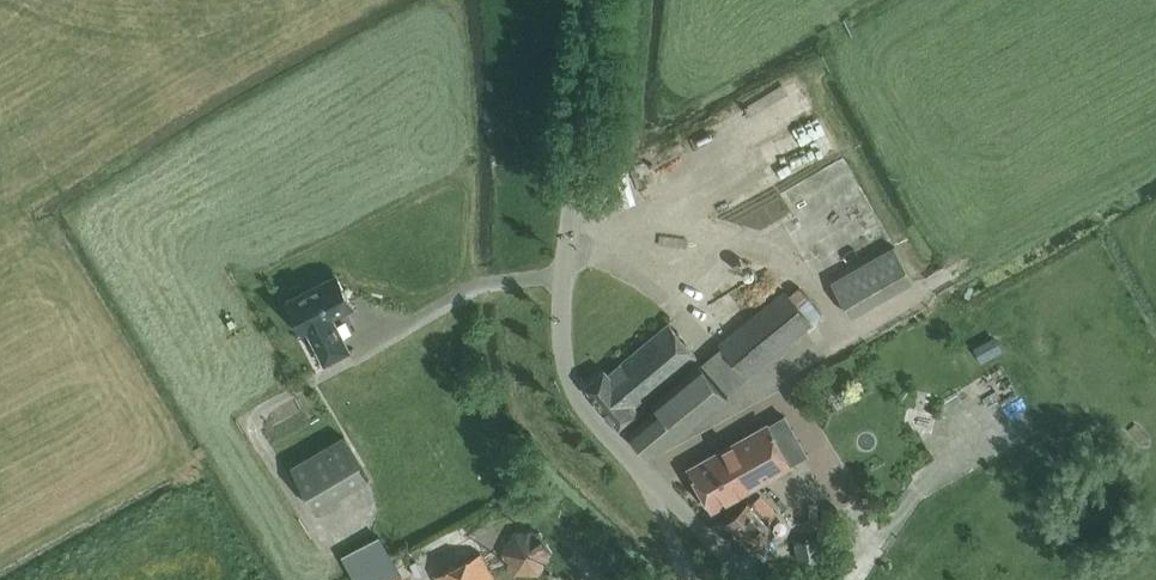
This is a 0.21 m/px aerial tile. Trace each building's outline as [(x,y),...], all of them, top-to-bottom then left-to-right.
[(722,130),(732,149),(811,109),(793,74),(744,99),(752,115),(722,130)] [(731,154),(748,191),(835,151),(817,114),(731,154)] [(831,283),(851,316),(914,279),(895,246),(831,283)] [(286,301),(303,333),(308,331),(324,364),(350,350),(333,318),(353,307),(336,275),(286,301)] [(784,290),(700,361),(651,400),(656,406),(627,431),(650,458),(727,394),(810,322),(784,290)] [(605,371),(586,386),(621,429),(647,408),(643,403),(698,359),(671,325),(608,375),(605,371)] [(950,370),(956,386),(999,371),(993,354),(950,370)] [(955,444),(960,428),(922,418),(918,434),(955,444)] [(712,510),(791,465),(767,424),(689,468),(712,510)] [(369,478),(344,436),(291,467),(316,509),(369,478)] [(376,518),(363,490),(319,511),(332,539),(376,518)] [(736,507),(724,515),(728,520),(753,547),(773,529),(767,522),(777,513),(760,495),(750,504),(748,502),(739,510),(736,507)] [(538,529),(513,529),(501,553),(514,574),(539,574),(551,551),(538,529)] [(825,534),(794,539),(798,561),(829,556),(825,534)] [(480,553),(436,575),(439,579),(494,579),(480,553)]
